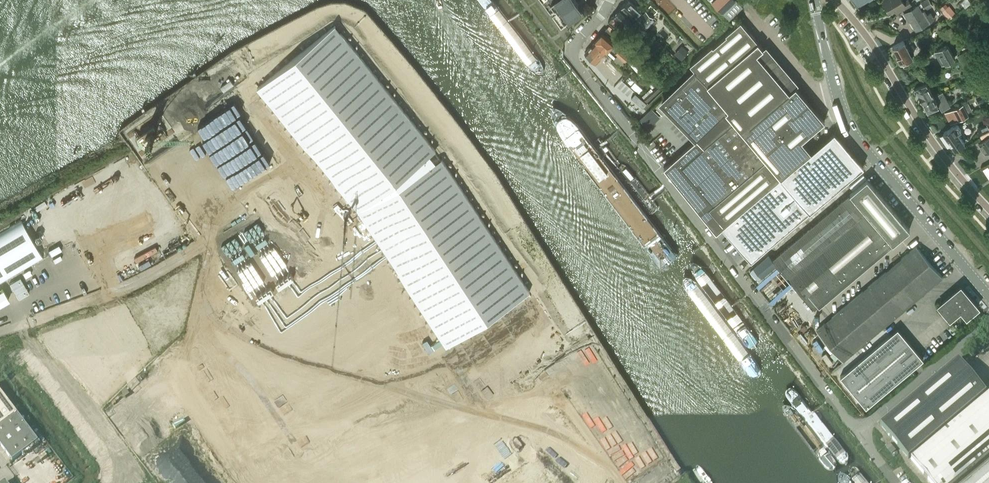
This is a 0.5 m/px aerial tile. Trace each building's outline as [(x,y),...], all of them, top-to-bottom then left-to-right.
[(572,0),(549,0),(557,11),(572,0)] [(584,11),(576,0),(572,0),(557,11),(567,24),(584,11)] [(646,9),(642,13),(627,0),(620,7),(634,21),(642,28),(653,16),(646,9)] [(721,11),(722,11),(729,19),(742,6),(736,0),(712,0),(721,11)] [(903,1),(903,0),(881,0),(888,11),(893,8),(896,13),(911,4),(908,0),(905,0),(903,1)] [(932,5),(929,0),(924,0),(919,3),(921,6),(923,5),(925,9),(932,5)] [(591,13),(596,10),(592,5),(587,9),(591,13)] [(917,5),(904,13),(907,18),(908,17),(915,30),(928,22),(935,18),(931,10),(927,13),(924,8),(921,10),(917,5)] [(949,19),(955,14),(948,6),(942,11),(949,19)] [(636,35),(642,28),(634,21),(620,7),(607,21),(613,26),(618,20),(626,28),(627,27),(636,35)] [(696,71),(661,102),(695,139),(670,161),(664,166),(668,171),(699,210),(703,215),(716,231),(722,226),(750,261),(763,250),(861,167),(832,133),(810,151),(800,140),(824,119),(821,116),(800,91),(795,85),(789,91),(757,53),(763,47),(755,38),(740,20),(725,33),(726,34),(713,46),(712,45),(708,48),(707,50),(703,53),(690,64),(692,66),(696,71)] [(955,32),(952,26),(940,32),(944,38),(955,32)] [(620,40),(615,36),(606,28),(594,41),(606,51),(609,47),(624,60),(628,55),(617,44),(620,40)] [(672,35),(664,44),(670,50),(678,41),(672,35)] [(658,53),(664,46),(654,38),(649,45),(658,53)] [(626,40),(623,44),(628,48),(631,45),(626,40)] [(900,63),(912,56),(903,40),(892,46),(897,55),(896,55),(900,63)] [(596,62),(606,51),(594,41),(585,52),(596,62)] [(945,62),(954,57),(947,43),(934,50),(941,62),(944,61),(945,62)] [(682,45),(674,53),(681,59),(688,51),(682,45)] [(634,46),(630,50),(637,58),(641,53),(634,46)] [(957,56),(960,61),(969,55),(967,50),(957,56)] [(654,86),(658,82),(634,56),(630,60),(654,86)] [(973,62),(970,56),(965,59),(960,61),(964,67),(968,65),(973,62)] [(605,68),(612,75),(615,72),(608,65),(605,68)] [(607,81),(612,75),(604,68),(599,74),(607,81)] [(969,80),(978,93),(988,87),(980,73),(969,80)] [(614,76),(610,81),(614,85),(618,80),(616,78),(615,78),(614,76)] [(637,83),(636,82),(635,81),(631,85),(638,92),(642,88),(637,83)] [(932,96),(933,95),(926,82),(914,89),(922,102),(932,96)] [(661,89),(660,87),(658,85),(652,89),(651,87),(642,95),(647,101),(661,89)] [(941,110),(950,105),(943,91),(933,96),(933,95),(932,96),(922,102),(927,112),(938,105),(941,110)] [(635,92),(631,96),(643,107),(647,103),(635,92)] [(978,102),(986,98),(982,92),(975,96),(975,95),(967,99),(969,103),(977,99),(978,102)] [(966,112),(971,109),(967,101),(944,113),(950,124),(968,115),(966,112)] [(572,107),(558,118),(665,267),(681,255),(572,107)] [(648,128),(659,116),(651,108),(639,119),(648,128)] [(988,133),(988,121),(977,128),(981,137),(988,133)] [(949,128),(943,133),(954,150),(964,143),(958,134),(956,131),(961,129),(957,123),(953,126),(949,128)] [(978,143),(985,153),(988,150),(988,135),(978,143)] [(892,243),(909,229),(866,177),(849,191),(850,192),(771,258),(767,254),(753,266),(760,275),(776,262),(805,297),(803,299),(811,309),(891,242),(892,243)] [(348,223),(361,229),(365,221),(364,220),(366,216),(353,210),(348,223)] [(21,220),(0,232),(0,282),(43,257),(21,220)] [(403,232),(402,235),(404,236),(403,244),(406,245),(405,249),(414,251),(418,235),(403,232)] [(841,359),(942,276),(916,245),(816,329),(841,359)] [(955,324),(976,306),(960,286),(939,304),(955,324)] [(864,405),(922,357),(896,327),(839,375),(864,405)] [(907,458),(986,393),(958,359),(879,425),(907,458)] [(38,442),(0,391),(0,446),(12,462),(38,442)] [(988,452),(988,397),(987,395),(910,459),(931,482),(952,482),(988,452)] [(892,455),(896,452),(890,444),(885,448),(892,455)] [(971,482),(988,482),(988,468),(971,482)]
